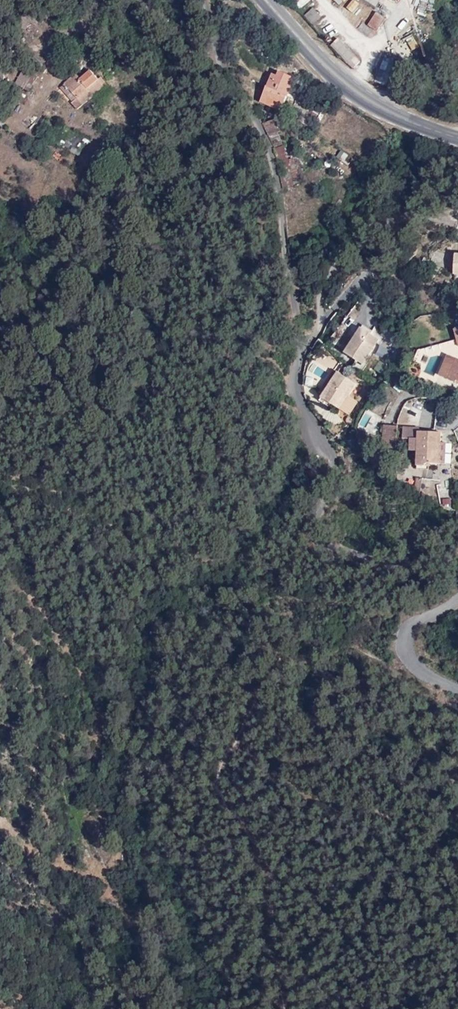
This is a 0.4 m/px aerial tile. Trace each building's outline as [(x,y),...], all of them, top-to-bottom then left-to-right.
[(377,13),(386,0),(359,0),(377,13)] [(313,23),(320,17),(314,8),(306,13),(313,23)] [(387,24),(378,19),(371,31),(379,36),(387,24)] [(405,37),(411,49),(418,46),(412,33),(405,37)] [(341,45),(336,50),(356,72),(362,67),(341,45)] [(381,60),(376,76),(384,79),(389,62),(381,60)] [(12,63),(0,63),(0,77),(12,77),(12,63)] [(77,108),(105,83),(90,66),(78,76),(74,72),(58,87),(77,108)] [(24,68),(14,81),(23,88),(33,76),(24,68)] [(276,114),(297,119),(301,104),(298,103),(303,86),(292,83),(290,89),(284,87),(276,114)] [(284,146),(290,186),(301,184),(292,145),(295,144),(290,131),(279,135),(284,146)] [(336,159),(349,164),(353,156),(339,150),(336,159)] [(444,266),(445,287),(457,287),(457,266),(444,266)] [(378,350),(361,339),(347,362),(362,374),(378,350)] [(453,339),(444,342),(450,359),(457,357),(457,352),(453,339)] [(317,369),(313,376),(327,386),(332,378),(317,369)] [(442,370),(434,392),(452,399),(453,395),(457,396),(457,375),(442,370)] [(325,402),(342,413),(350,401),(358,388),(340,377),(325,402)] [(350,401),(342,413),(352,419),(360,407),(350,401)] [(365,410),(358,425),(365,428),(371,413),(365,410)] [(443,471),(442,438),(422,439),(423,474),(431,474),(431,471),(443,471)] [(446,438),(442,438),(443,471),(451,471),(449,448),(446,448),(446,438)] [(402,461),(400,440),(388,441),(390,462),(402,461)]
